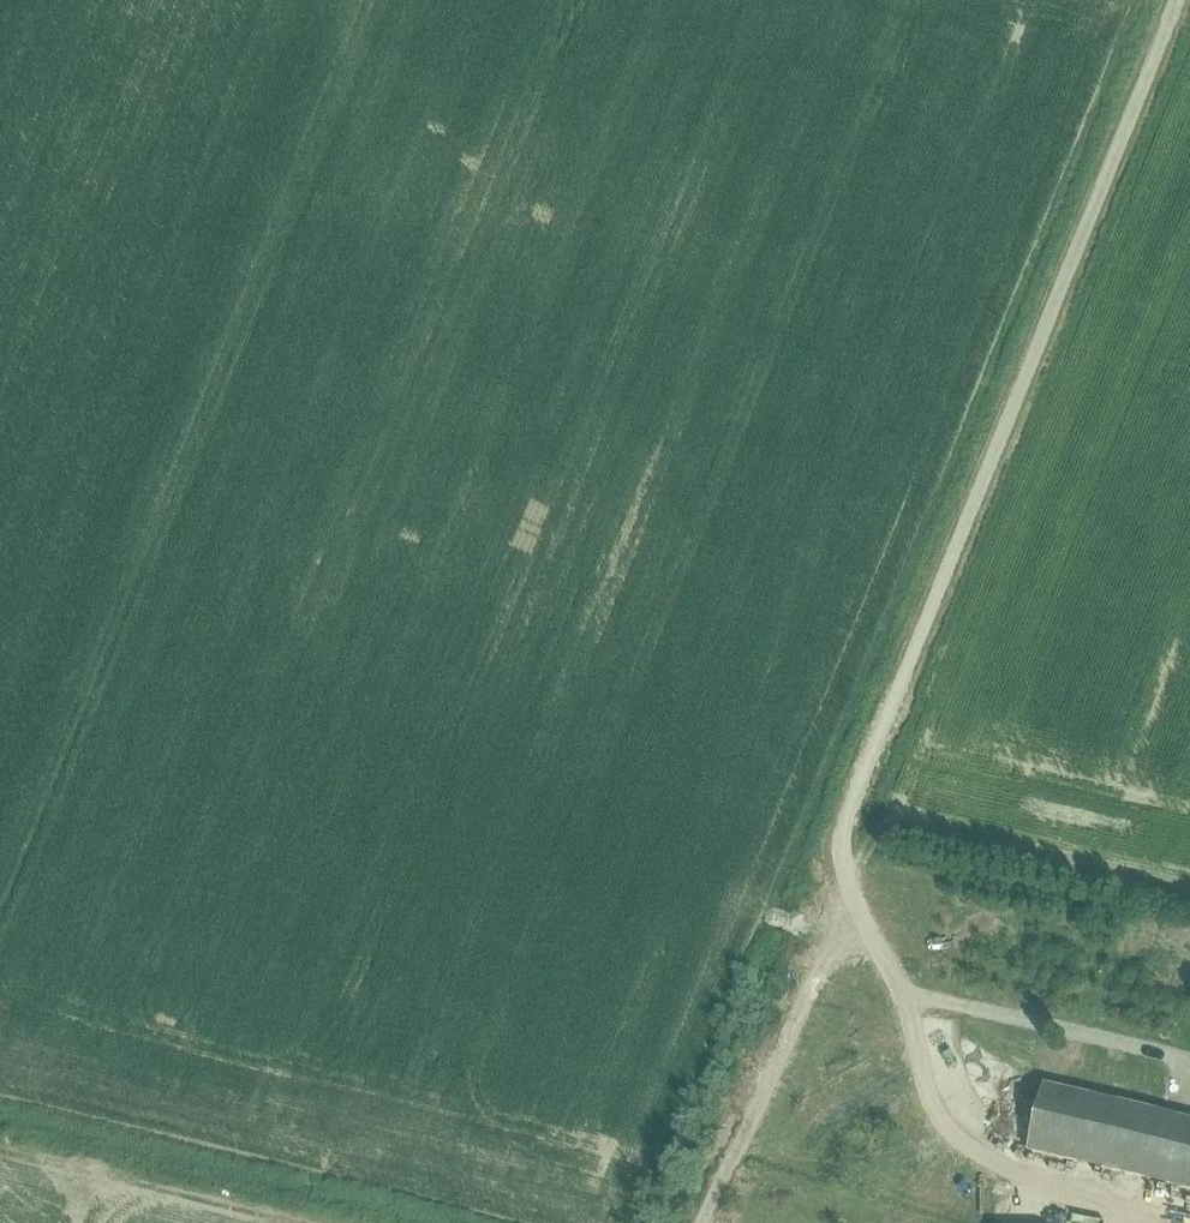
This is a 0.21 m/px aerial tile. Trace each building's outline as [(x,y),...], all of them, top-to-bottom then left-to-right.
[(1026,1151),(1189,1191),(1189,1121),(1042,1085),(1026,1151)]
